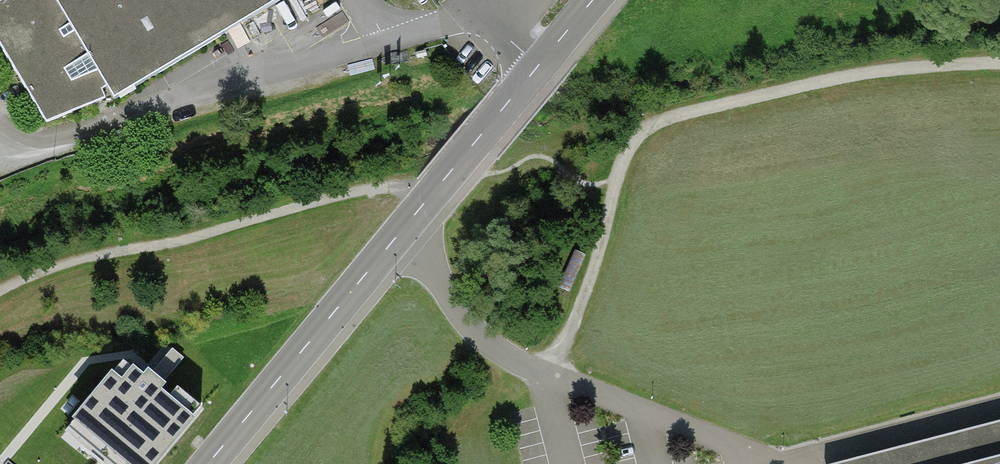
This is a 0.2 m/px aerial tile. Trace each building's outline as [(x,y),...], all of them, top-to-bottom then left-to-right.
[(55,0),(3,0),(0,2),(0,45),(46,123),(105,99),(101,90),(106,87),(55,0)] [(106,87),(114,100),(281,0),(55,0),(106,87)] [(125,360),(66,428),(108,463),(154,463),(194,418),(159,388),(184,360),(174,352),(149,380),(125,360)] [(853,463),(999,463),(999,426),(853,463)]
